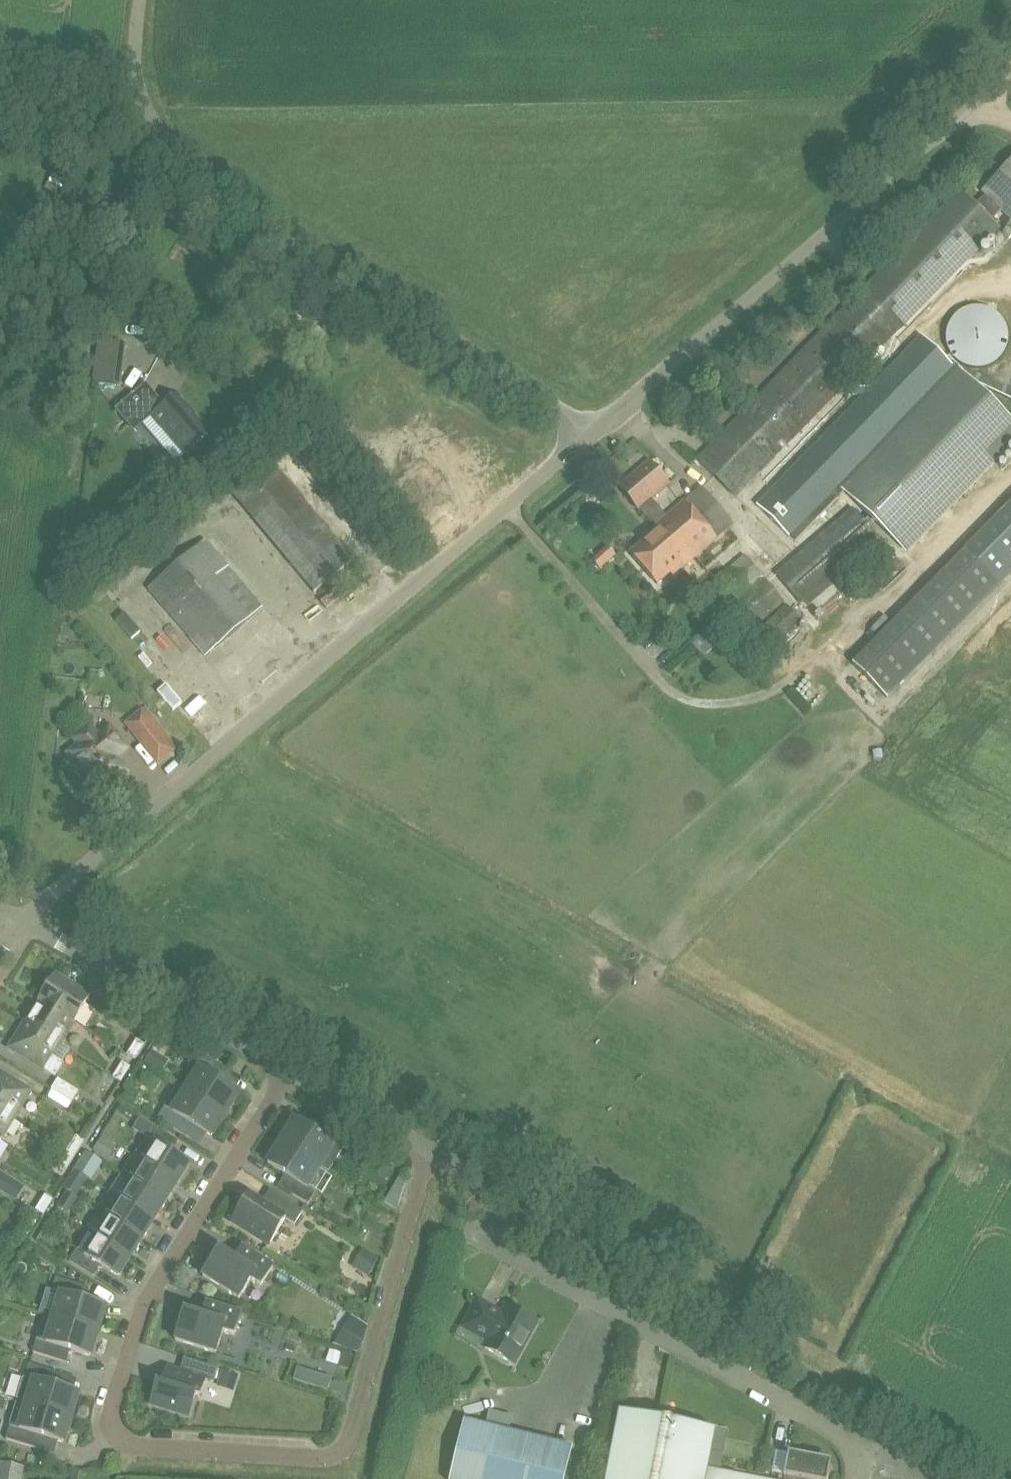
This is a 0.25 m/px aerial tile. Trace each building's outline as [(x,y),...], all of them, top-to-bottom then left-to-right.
[(737,498),(999,229),(990,221),(1000,211),(1010,221),(1010,161),(981,192),(984,195),(974,205),(958,190),(696,459),(737,498)] [(50,181),(65,189),(69,182),(53,173),(50,181)] [(963,366),(975,369),(986,368),(997,362),(1005,351),(1008,343),(1007,332),(1004,322),(998,316),(992,311),(979,306),(967,307),(957,313),(952,318),(946,327),(945,335),(945,345),(948,352),(953,359),(956,362),(963,366)] [(124,344),(100,341),(95,382),(119,386),(124,344)] [(911,555),(1010,453),(1010,418),(960,368),(842,488),(911,555)] [(153,416),(184,452),(209,431),(178,395),(166,406),(146,383),(115,409),(128,424),(153,402),(160,411),(153,416)] [(230,492),(314,592),(353,559),(269,460),(230,492)] [(632,553),(657,583),(671,572),(673,574),(732,524),(701,488),(666,517),(651,499),(668,485),(648,462),(622,485),(659,529),(632,553)] [(804,602),(808,606),(855,565),(851,561),(878,538),(852,507),(775,573),(801,604),(804,602)] [(987,544),(1010,568),(1010,519),(987,544)] [(149,589),(205,655),(262,607),(205,540),(149,589)] [(611,559),(603,551),(592,560),(600,569),(611,559)] [(706,587),(746,635),(785,602),(745,555),(706,587)] [(855,668),(889,702),(1000,591),(965,557),(855,668)] [(751,638),(767,655),(802,621),(786,604),(751,638)] [(694,644),(704,655),(723,639),(713,628),(694,644)] [(170,670),(158,679),(179,705),(191,696),(170,670)] [(123,723),(150,756),(171,739),(144,706),(123,723)] [(85,772),(101,792),(104,790),(107,790),(113,785),(114,782),(127,771),(116,757),(126,748),(114,732),(110,736),(105,730),(98,735),(90,725),(75,738),(80,744),(69,753),(71,755),(70,758),(81,772),(85,772)] [(40,1000),(75,1021),(90,997),(54,974),(39,999),(40,1000)] [(24,1023),(60,1045),(75,1021),(40,1000),(27,1022),(25,1021),(24,1023)] [(45,1070),(55,1076),(63,1063),(53,1057),(60,1045),(24,1023),(8,1048),(44,1070),(45,1070)] [(127,1055),(136,1060),(146,1045),(137,1039),(127,1055)] [(146,1062),(163,1073),(173,1057),(156,1046),(146,1062)] [(199,1070),(186,1091),(225,1115),(239,1093),(224,1083),(223,1079),(229,1070),(199,1051),(191,1064),(199,1070)] [(113,1078),(122,1083),(132,1068),(123,1063),(113,1078)] [(16,1116),(32,1091),(0,1071),(0,1105),(16,1116)] [(51,1090),(73,1103),(80,1092),(58,1079),(51,1090)] [(157,1119),(187,1137),(193,1129),(197,1128),(212,1137),(225,1115),(186,1091),(178,1085),(157,1119)] [(73,1103),(63,1097),(58,1105),(68,1111),(73,1103)] [(1,1140),(16,1116),(0,1105),(0,1139),(1,1140)] [(282,1142),(321,1167),(329,1172),(350,1138),(320,1119),(314,1128),(310,1129),(295,1120),(282,1142)] [(155,1143),(143,1162),(177,1183),(189,1164),(174,1154),(173,1150),(179,1142),(154,1126),(147,1138),(155,1143)] [(77,1136),(68,1150),(76,1156),(86,1141),(77,1136)] [(94,1151),(109,1160),(119,1146),(103,1136),(94,1151)] [(361,1138),(358,1142),(375,1151),(379,1145),(362,1136),(361,1138)] [(278,1186),(309,1205),(316,1193),(307,1188),(321,1167),(282,1142),(268,1164),(283,1174),(284,1177),(278,1186)] [(76,1156),(68,1150),(59,1165),(67,1170),(76,1156)] [(86,1151),(74,1170),(89,1179),(93,1181),(104,1163),(86,1151)] [(132,1180),(166,1201),(177,1183),(143,1162),(132,1180)] [(78,1197),(89,1179),(74,1170),(63,1188),(78,1197)] [(9,1198),(17,1185),(0,1174),(0,1193),(9,1198)] [(385,1202),(398,1210),(406,1182),(399,1178),(385,1202)] [(120,1199),(155,1221),(167,1202),(166,1201),(132,1180),(120,1199)] [(58,1208),(68,1214),(78,1199),(68,1192),(58,1208)] [(111,1202),(103,1214),(144,1240),(155,1221),(120,1199),(109,1192),(107,1195),(107,1196),(108,1196),(109,1200),(111,1202)] [(232,1222),(269,1246),(285,1219),(295,1225),(303,1211),(276,1194),(272,1201),(266,1197),(262,1203),(249,1195),(243,1204),(240,1202),(229,1219),(232,1221),(232,1222)] [(36,1210),(45,1216),(54,1200),(46,1195),(36,1210)] [(108,1218),(97,1236),(131,1257),(142,1240),(143,1240),(144,1240),(103,1214),(103,1215),(108,1218)] [(69,1261),(93,1277),(99,1268),(103,1267),(118,1277),(131,1257),(97,1236),(84,1255),(76,1250),(69,1261)] [(203,1276),(239,1299),(250,1281),(260,1287),(273,1268),(242,1248),(235,1260),(215,1248),(206,1263),(209,1265),(203,1276)] [(355,1268),(368,1276),(379,1259),(365,1251),(355,1268)] [(61,1294),(53,1318),(98,1332),(105,1307),(88,1302),(86,1298),(90,1288),(56,1278),(52,1291),(61,1294)] [(175,1341),(216,1353),(222,1333),(234,1336),(241,1314),(206,1304),(202,1317),(180,1310),(174,1327),(179,1328),(175,1341)] [(485,1351),(513,1366),(536,1324),(508,1309),(503,1318),(478,1305),(465,1329),(489,1343),(485,1351)] [(32,1353),(66,1363),(69,1354),(73,1352),(90,1357),(98,1332),(53,1318),(44,1315),(32,1353)] [(352,1317),(343,1331),(364,1344),(369,1328),(352,1317)] [(343,1353),(339,1367),(349,1370),(353,1357),(343,1353)] [(150,1405),(188,1417),(194,1397),(199,1398),(205,1380),(213,1383),(218,1368),(184,1357),(179,1371),(167,1368),(162,1385),(157,1384),(150,1405)] [(34,1380),(27,1404),(71,1418),(78,1393),(62,1388),(60,1384),(63,1374),(29,1364),(25,1377),(34,1380)] [(238,1375),(223,1370),(218,1386),(234,1391),(238,1375)] [(6,1439),(39,1450),(42,1440),(46,1438),(63,1443),(66,1432),(69,1433),(73,1421),(70,1420),(71,1418),(27,1404),(17,1402),(6,1439)] [(571,1450),(509,1434),(512,1417),(487,1411),(484,1428),(465,1423),(451,1478),(564,1478),(571,1450)] [(718,1472),(704,1469),(708,1451),(712,1430),(616,1412),(603,1478),(758,1478),(718,1472)] [(718,1472),(722,1453),(708,1451),(704,1469),(718,1472)] [(828,1468),(827,1468),(821,1460),(822,1458),(785,1452),(781,1475),(784,1475),(783,1478),(826,1478),(828,1468)]
